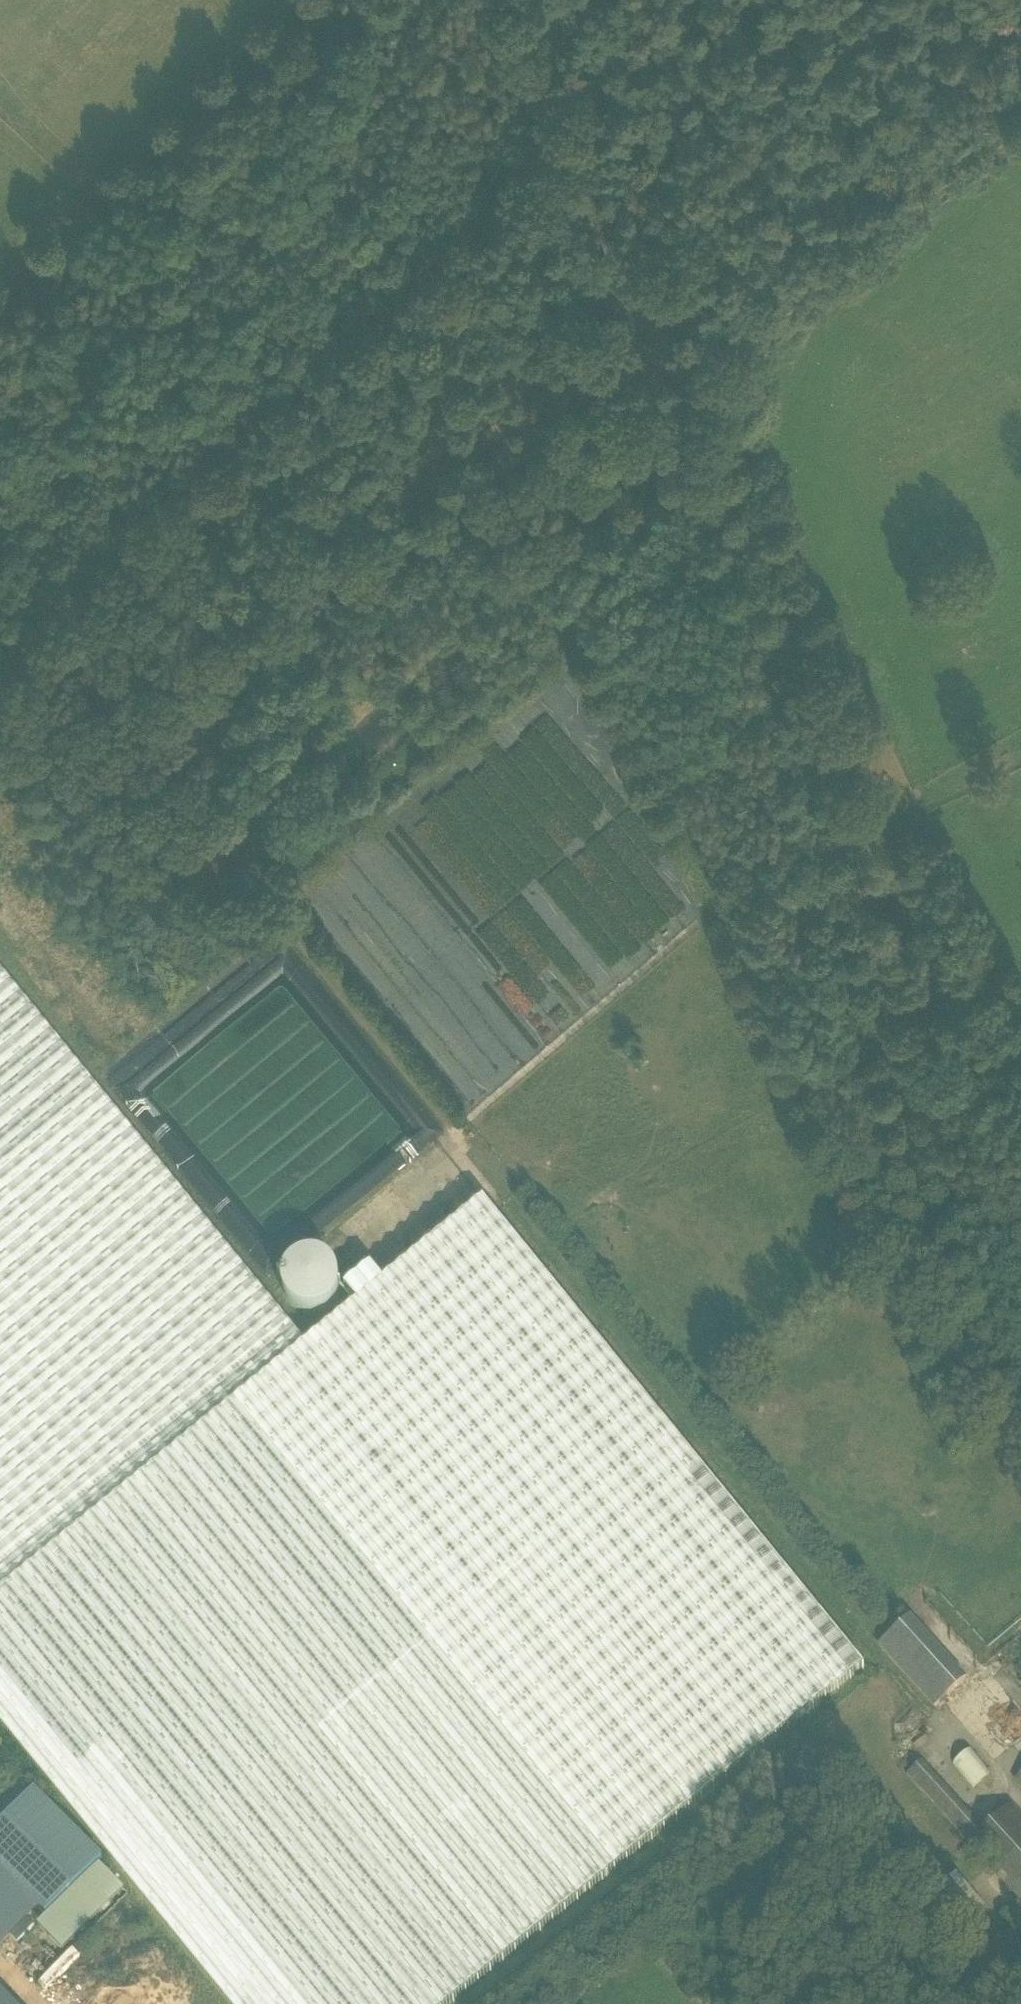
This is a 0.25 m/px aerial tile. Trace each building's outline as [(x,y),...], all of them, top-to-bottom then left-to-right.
[(248,1273),(103,1095),(0,969),(0,1479),(248,1273)] [(248,1273),(0,1479),(0,1724),(228,2003),(450,2003),(864,1666),(484,1199),(384,1281),(371,1265),(345,1286),(358,1302),(306,1344),(248,1273)] [(877,1645),(935,1708),(967,1679),(909,1616),(877,1645)] [(907,1774),(1020,1901),(1020,1813),(1011,1802),(982,1827),(921,1760),(907,1774)] [(0,1804),(0,1945),(38,1907),(47,1916),(103,1860),(23,1780),(0,1804)] [(0,1988),(0,2003),(16,2003),(0,1988)]
